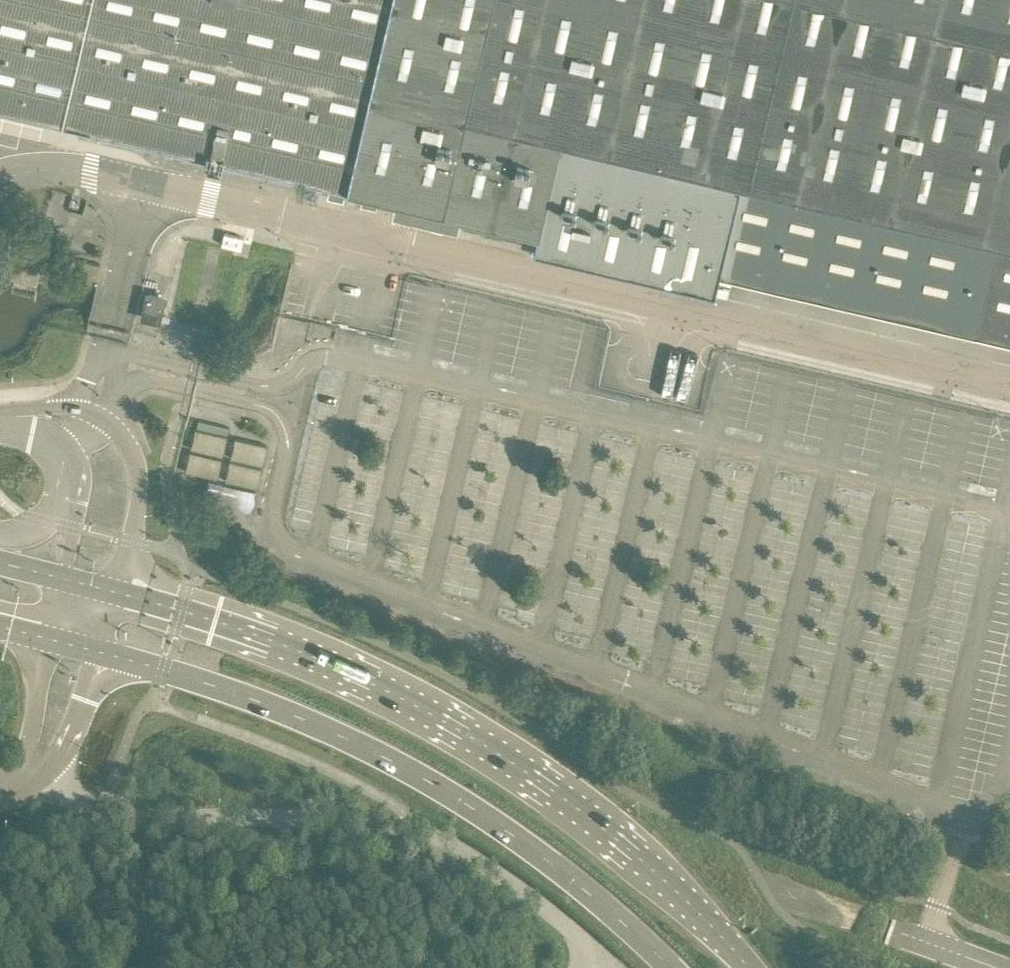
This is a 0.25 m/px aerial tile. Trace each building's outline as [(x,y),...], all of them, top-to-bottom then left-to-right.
[(364,190),(361,203),(376,207),(379,194),(394,197),(391,210),(457,225),(460,212),(538,230),(534,246),(1009,349),(1009,0),(0,0),(0,111),(364,190)] [(143,317),(158,321),(163,298),(148,295),(143,317)]
